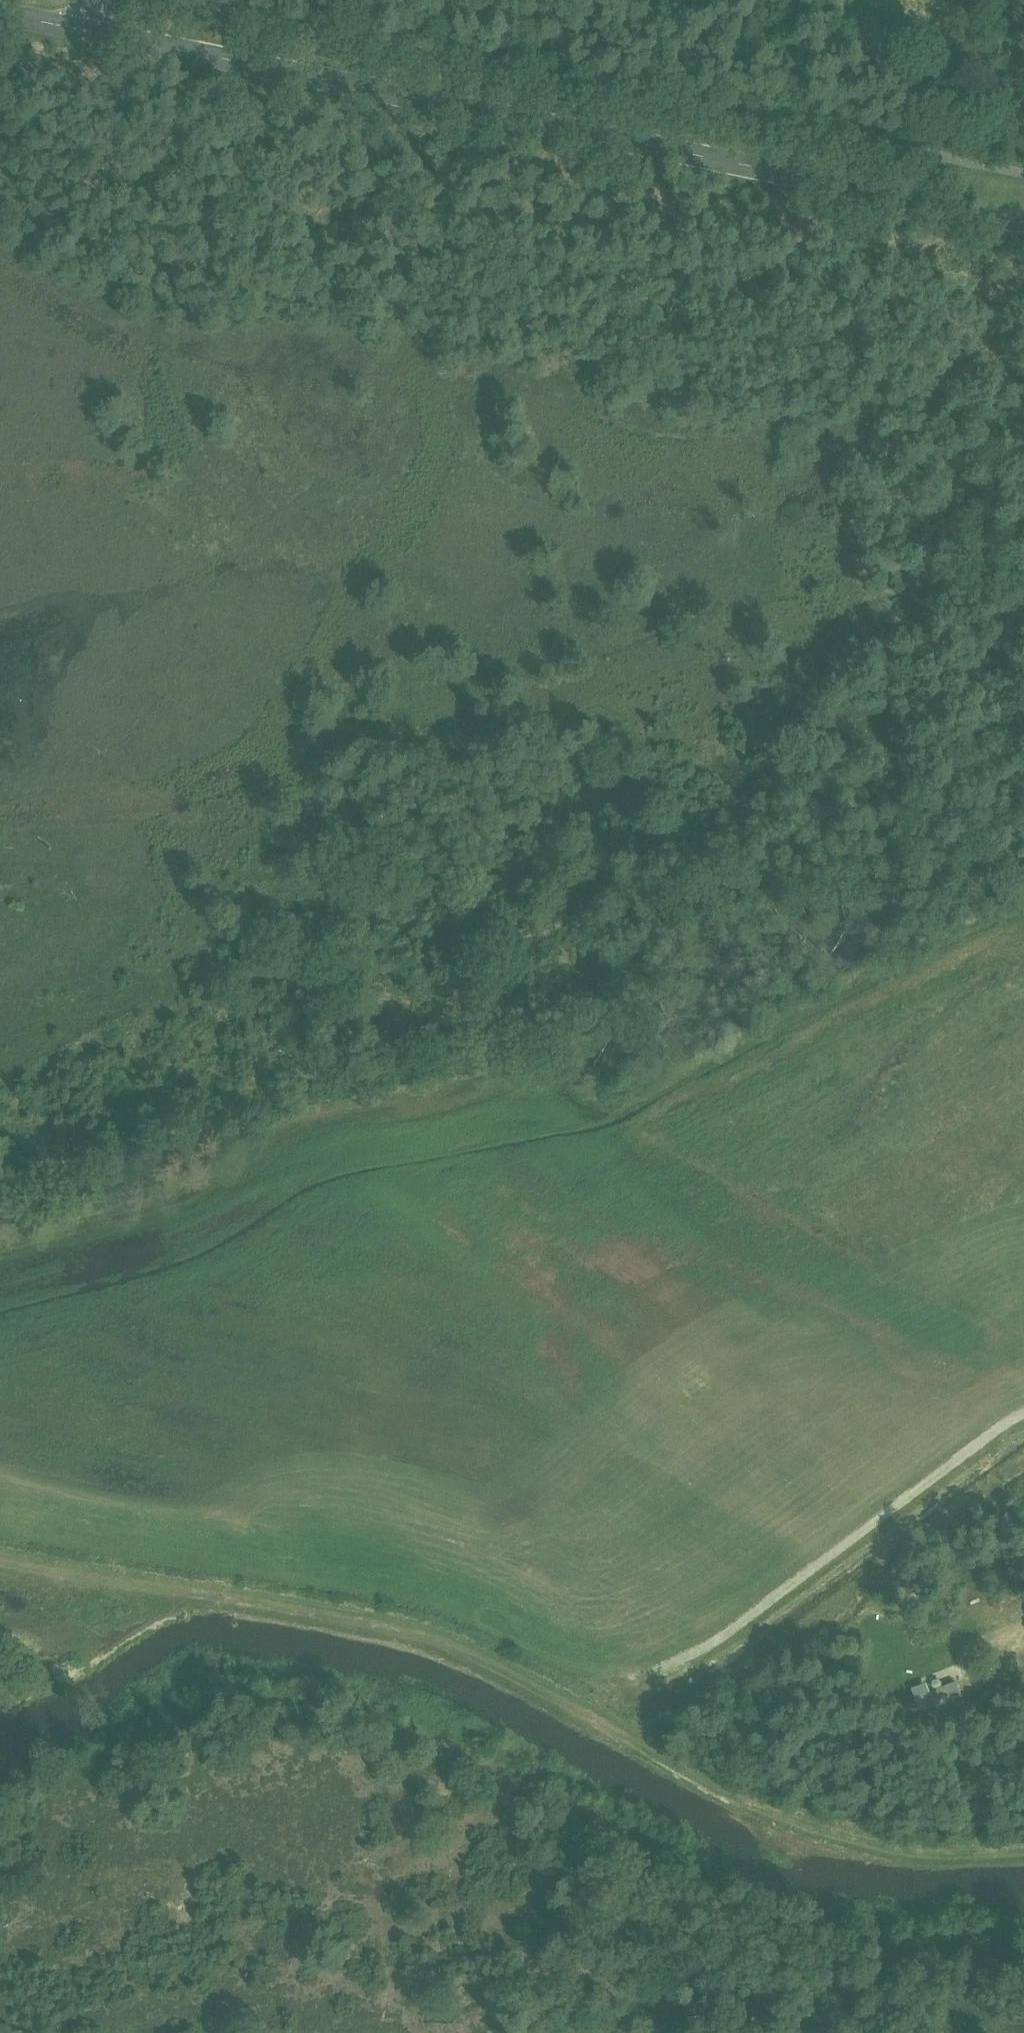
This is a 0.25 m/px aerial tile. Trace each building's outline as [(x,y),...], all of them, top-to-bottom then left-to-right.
[(940,1670),(927,1674),(916,1677),(922,1697),(933,1693),(933,1694),(946,1690),(940,1670)]
